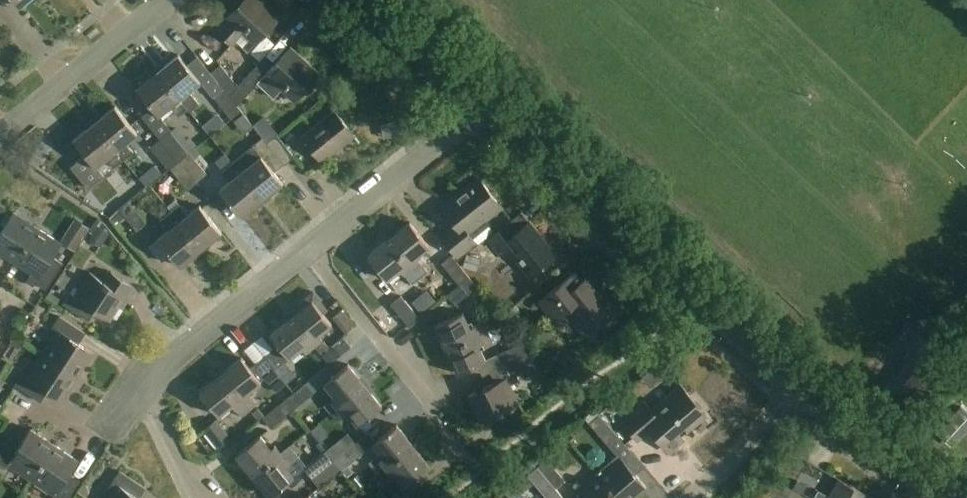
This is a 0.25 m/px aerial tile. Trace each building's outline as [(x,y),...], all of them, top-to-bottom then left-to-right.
[(263,0),(243,0),(227,18),(230,21),(219,33),(232,44),(243,32),(266,54),(272,47),(261,38),(281,16),(263,0)] [(230,96),(237,106),(258,83),(274,98),(282,91),(294,102),(303,92),(306,95),(310,95),(315,90),(314,86),(312,83),(320,74),(291,47),(273,67),(264,59),(238,86),(239,87),(230,96)] [(158,72),(188,110),(191,113),(200,105),(189,91),(200,82),(178,55),(158,72)] [(224,89),(230,96),(239,87),(238,86),(221,65),(211,73),(224,89)] [(188,110),(158,72),(137,88),(159,115),(171,106),(179,117),(188,110)] [(237,106),(230,96),(224,89),(214,97),(232,119),(242,111),(237,106)] [(115,107),(94,124),(124,160),(134,152),(126,143),(137,134),(115,107)] [(355,136),(335,111),(302,138),(322,162),(355,136)] [(94,124),(74,140),(96,167),(106,159),(114,168),(124,160),(94,124)] [(178,162),(180,160),(188,154),(171,132),(161,141),(178,162)] [(267,143),(285,165),(295,157),(277,135),(267,143)] [(267,143),(263,138),(232,163),(262,200),(283,184),(275,173),(285,165),(267,143)] [(169,169),(178,162),(161,141),(152,148),(169,169)] [(188,154),(180,160),(197,182),(205,176),(188,154)] [(197,182),(180,160),(178,162),(169,169),(169,170),(172,168),(188,189),(197,182)] [(242,216),(262,200),(232,163),(224,170),(232,180),(220,189),(242,216)] [(155,185),(167,177),(161,168),(149,176),(155,185)] [(109,202),(120,188),(102,174),(91,188),(109,202)] [(502,207),(479,178),(442,208),(456,225),(442,237),(458,257),(476,243),(469,234),(502,207)] [(147,223),(130,201),(119,209),(136,231),(147,223)] [(171,211),(201,249),(222,233),(200,205),(189,214),(180,204),(171,211)] [(15,264),(38,228),(14,212),(12,214),(0,206),(0,254),(15,264)] [(201,249),(171,211),(160,220),(169,230),(158,239),(181,266),(201,249)] [(557,255),(522,212),(488,240),(504,259),(511,253),(531,277),(557,255)] [(66,239),(79,251),(96,232),(83,221),(66,239)] [(410,222),(389,239),(412,267),(419,261),(416,257),(429,246),(410,222)] [(38,228),(15,264),(32,274),(27,282),(34,286),(36,283),(47,290),(63,264),(53,258),(62,243),(38,228)] [(403,274),(412,267),(389,239),(368,256),(387,280),(400,270),(403,274)] [(477,288),(451,255),(442,263),(460,285),(448,295),(456,305),(477,288)] [(500,272),(508,283),(519,275),(511,264),(500,272)] [(110,271),(104,281),(90,272),(75,296),(70,293),(63,304),(89,321),(96,311),(109,320),(126,295),(129,297),(135,287),(121,279),(110,271)] [(583,280),(576,271),(538,302),(554,321),(569,309),(579,322),(575,325),(592,346),(601,339),(594,329),(619,309),(603,289),(605,287),(593,272),(583,280)] [(299,311),(292,317),(314,345),(330,364),(352,346),(344,336),(329,348),(319,335),(332,325),(323,314),(327,310),(313,292),(295,307),(299,311)] [(435,326),(447,350),(487,331),(482,322),(470,328),(463,313),(435,326)] [(57,330),(42,354),(77,377),(93,352),(78,342),(84,332),(60,316),(53,327),(57,330)] [(314,345),(292,317),(270,335),(290,358),(303,348),(306,352),(314,345)] [(493,345),(487,331),(447,350),(458,374),(487,361),(482,350),(493,345)] [(497,355),(503,366),(530,353),(522,343),(497,355)] [(265,358),(287,384),(297,376),(285,362),(289,359),(279,346),(265,358)] [(936,363),(918,349),(888,387),(906,401),(936,363)] [(538,363),(530,353),(503,366),(508,377),(469,396),(481,423),(520,404),(511,385),(520,381),(516,373),(538,363)] [(62,401),(77,377),(42,354),(27,377),(23,374),(15,385),(41,402),(48,392),(62,401)] [(242,358),(221,374),(251,411),(259,405),(252,396),(249,392),(261,382),(242,358)] [(265,358),(252,369),(262,381),(266,378),(277,392),(287,384),(265,358)] [(330,414),(365,386),(349,365),(325,384),(335,397),(324,406),(330,414)] [(242,418),(251,411),(221,374),(200,391),(219,415),(232,405),(235,409),(242,418)] [(285,401),(292,410),(315,391),(307,383),(304,385),(294,393),(285,401)] [(365,386),(330,414),(337,422),(348,413),(358,426),(382,407),(365,386)] [(705,414),(681,386),(652,411),(646,403),(623,423),(638,441),(651,430),(669,451),(684,439),(681,436),(705,414)] [(270,429),(292,410),(285,401),(262,419),(270,429)] [(618,436),(600,415),(590,423),(608,445),(618,436)] [(235,442),(217,419),(204,430),(221,453),(235,442)] [(386,468),(414,446),(397,425),(373,445),(381,454),(369,464),(378,474),(386,468)] [(55,445),(30,428),(21,442),(12,436),(0,454),(0,466),(5,469),(8,465),(32,480),(55,445)] [(326,451),(334,461),(356,443),(348,433),(326,451)] [(254,476),(290,447),(289,446),(281,453),(275,445),(271,449),(261,436),(237,455),(254,476)] [(356,443),(334,461),(342,470),(364,453),(356,443)] [(55,445),(32,480),(55,495),(53,497),(69,497),(80,481),(70,474),(79,460),(55,445)] [(431,467),(414,446),(386,468),(393,477),(397,474),(407,486),(431,467)] [(290,447),(254,476),(271,497),(295,477),(287,468),(299,458),(290,447)] [(312,479),(334,461),(326,451),(303,469),(312,479)] [(597,474),(618,497),(634,497),(647,487),(619,455),(597,474)] [(547,460),(538,468),(556,489),(565,481),(547,460)] [(342,470),(334,461),(312,479),(319,489),(342,470)] [(546,497),(556,489),(538,468),(528,476),(546,497)] [(146,488),(120,471),(107,491),(111,494),(108,497),(139,497),(146,488)] [(597,474),(575,493),(579,497),(618,497),(597,474)] [(869,495),(839,479),(829,497),(818,491),(814,497),(868,497),(869,495)]
